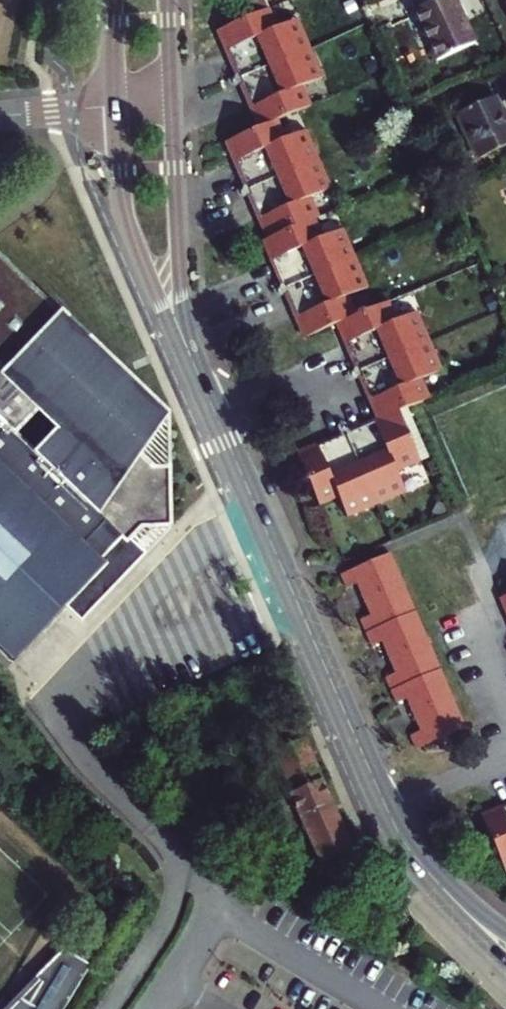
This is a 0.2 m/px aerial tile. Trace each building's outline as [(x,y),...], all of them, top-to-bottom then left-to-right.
[(399,410),(407,407),(430,396),(422,379),(442,370),(429,340),(416,311),(397,319),(389,300),(358,314),(350,295),(368,287),(355,258),(342,228),(326,235),(318,217),(309,197),(330,188),(318,160),(305,130),(285,140),(276,120),(310,105),(302,86),(322,77),(309,48),(296,19),(278,27),(269,8),(268,5),(265,0),(244,0),(251,16),(224,28),(232,46),(227,48),(233,62),(240,79),(246,93),(251,105),(253,107),(258,105),(266,124),(261,126),(232,138),(241,158),(235,160),(241,174),(248,190),(255,206),(259,217),(260,218),(266,216),(274,235),(270,237),(278,256),(272,258),(278,272),(285,288),(292,305),(297,317),(303,315),(311,333),(339,321),(344,320),(353,340),(348,342),(353,354),(356,363),(360,370),(362,374),(367,386),(372,399),(377,397),(386,416),(381,418),(363,426),(354,429),(346,433),(340,436),(330,440),(317,445),(319,450),(301,458),(320,503),(339,495),(347,514),(375,502),(404,489),(396,471),(421,460),(399,410)] [(415,9),(437,58),(475,41),(457,0),(435,0),(415,9)] [(232,46),(224,28),(219,30),(227,48),(232,46)] [(458,111),(479,157),(505,145),(505,120),(503,113),(495,95),(458,111)] [(266,124),(258,105),(253,107),(261,126),(266,124)] [(226,141),(235,160),(241,158),(232,138),(226,141)] [(266,216),(260,218),(269,237),(264,240),(272,258),(278,256),(270,237),(274,235),(266,216)] [(14,659),(66,606),(106,565),(101,560),(121,539),(126,544),(127,544),(128,544),(143,530),(173,529),(171,468),(152,468),(146,462),(136,452),(169,418),(0,254),(0,646),(14,659)] [(303,315),(297,317),(305,336),(311,333),(303,315)] [(339,321),(348,342),(353,340),(344,320),(339,321)] [(377,397),(372,399),(381,418),(386,416),(377,397)] [(317,445),(314,447),(298,452),(301,458),(319,450),(317,445)] [(106,565),(66,606),(80,621),(173,529),(143,530),(128,544),(127,544),(126,544),(121,539),(101,560),(106,565)] [(398,702),(408,698),(415,714),(422,730),(411,734),(417,746),(465,726),(453,698),(440,668),(428,637),(417,613),(415,609),(403,580),(391,551),(342,573),(347,585),(358,580),(365,598),(372,614),(362,618),(367,631),(372,643),(383,638),(389,654),(396,671),(386,675),(392,688),(398,702)] [(354,850),(306,738),(279,750),(296,791),(293,792),(324,864),(354,850)] [(483,822),(502,867),(505,865),(505,806),(500,809),(502,814),(483,822)] [(480,817),(483,822),(502,814),(500,809),(480,817)] [(63,951),(6,1008),(65,1008),(90,968),(63,951)]
